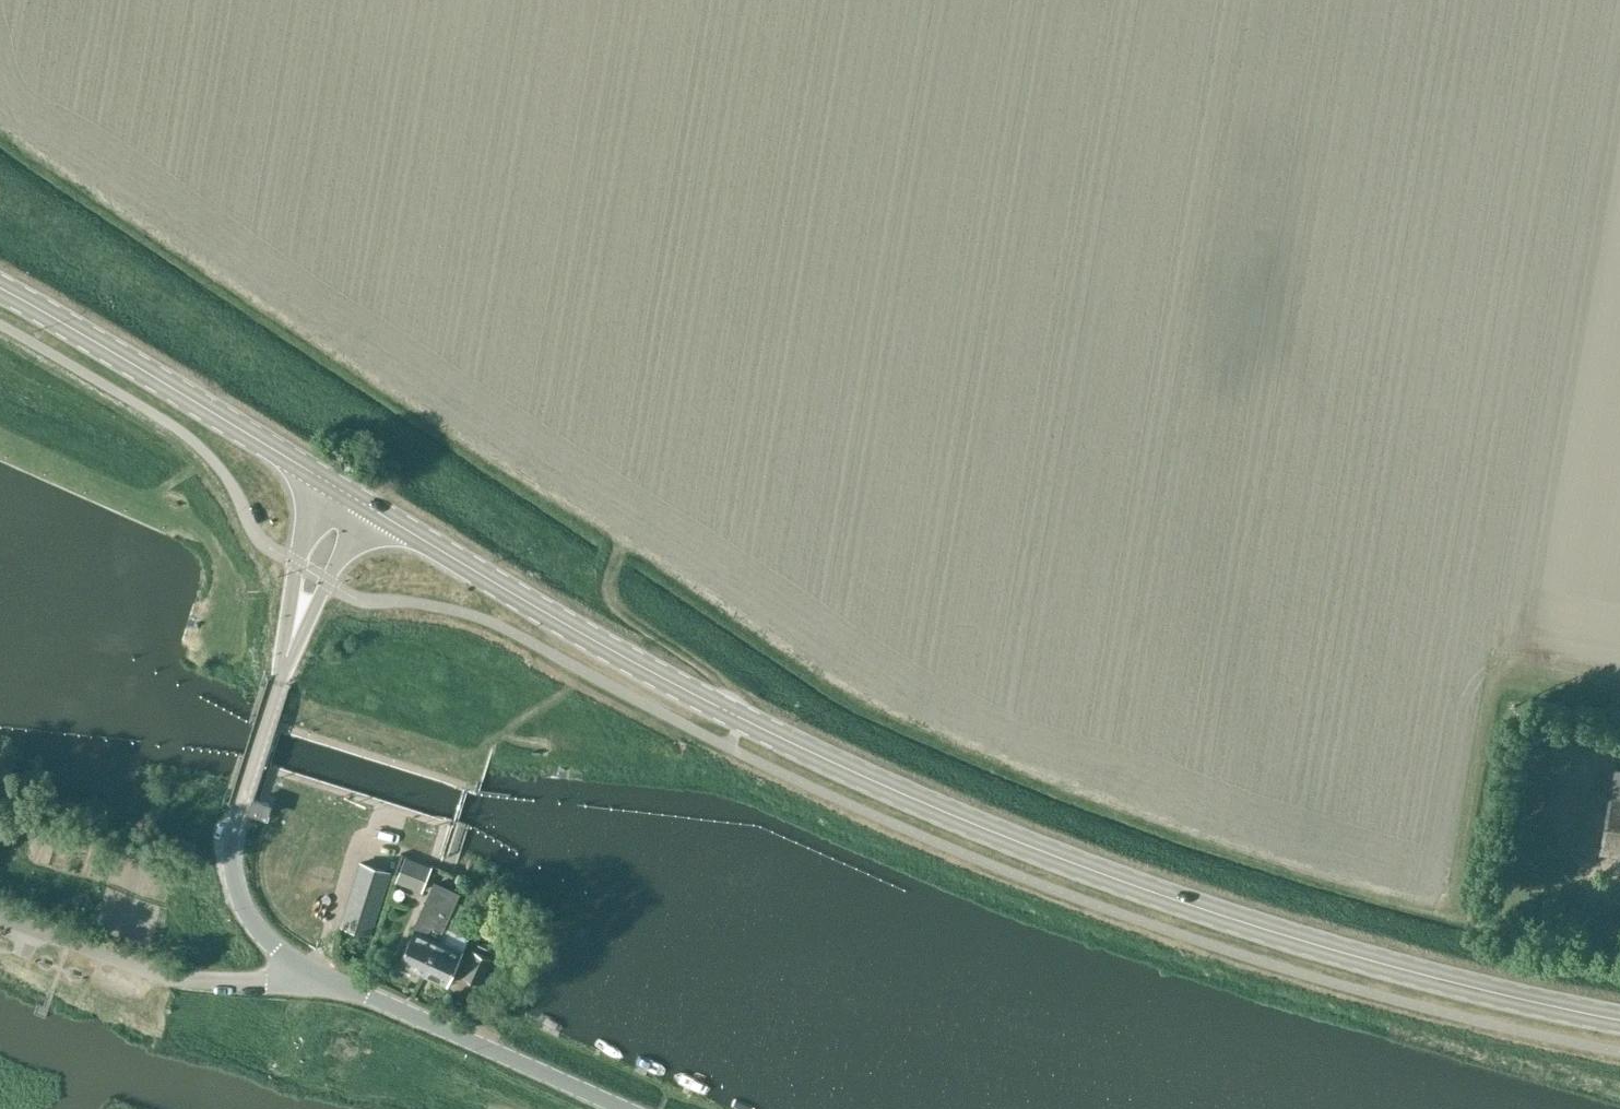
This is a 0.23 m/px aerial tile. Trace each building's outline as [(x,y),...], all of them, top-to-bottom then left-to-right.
[(1619,857),(1619,795),(1615,794),(1603,854),(1619,857)] [(267,818),(272,804),(253,798),(249,812),(267,818)] [(397,880),(421,889),(431,865),(406,855),(397,880)] [(392,872),(360,862),(340,926),(372,936),(392,872)] [(415,927),(398,963),(423,974),(442,931),(443,931),(445,926),(444,926),(456,900),(460,892),(436,881),(415,927)] [(471,907),(456,900),(444,926),(445,926),(458,933),(471,907)] [(447,933),(443,931),(442,931),(423,974),(447,985),(464,949),(444,940),(447,933)] [(481,990),(493,964),(475,956),(463,982),(481,990)]
